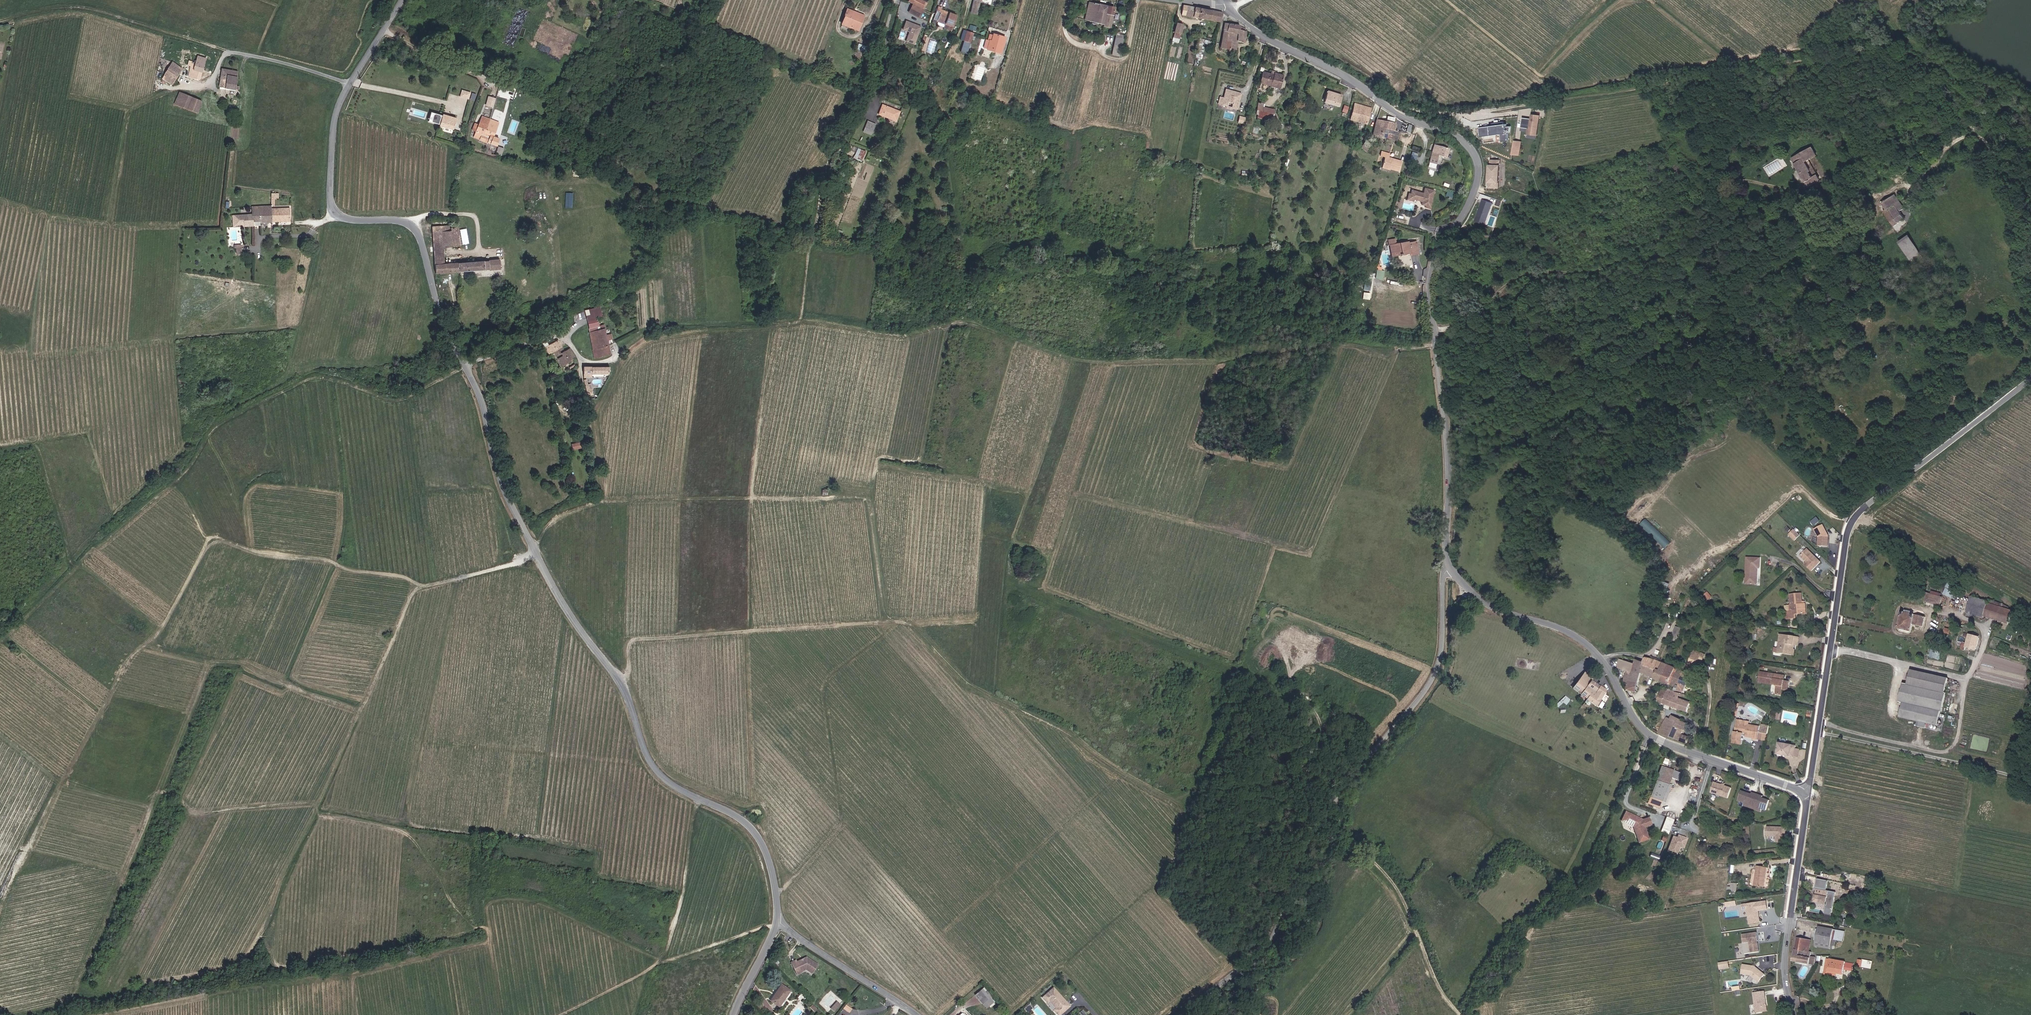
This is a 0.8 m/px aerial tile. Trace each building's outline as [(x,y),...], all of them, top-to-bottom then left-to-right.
[(1110,23),(1114,2),(1104,0),(1088,0),(1085,15),(1104,20),(1103,22),(1110,23)] [(1179,10),(1198,14),(1200,4),(1181,0),(1179,10)] [(911,10),(918,14),(923,6),(916,2),(911,10)] [(1198,14),(1219,18),(1222,8),(1200,4),(1198,14)] [(844,23),(860,28),(866,12),(850,6),(844,23)] [(948,24),(956,26),(959,14),(942,10),(943,8),(938,7),(934,20),(948,24)] [(1179,25),(1180,19),(1174,18),(1171,32),(1172,32),(1178,33),(1179,28),(1183,29),(1183,26),(1179,25)] [(1237,42),(1230,40),(1235,20),(1224,18),(1220,43),(1229,45),(1229,47),(1236,48),(1237,42)] [(914,45),(922,26),(905,19),(898,38),(914,45)] [(1239,37),(1244,38),(1246,24),(1242,23),(1242,22),(1235,20),(1230,40),(1237,42),(1239,37)] [(1123,35),(1120,34),(1122,26),(1116,24),(1113,33),(1115,33),(1114,37),(1122,39),(1123,35)] [(967,37),(973,38),(976,29),(969,27),(968,32),(969,32),(967,37)] [(982,44),(1001,49),(1005,33),(994,30),(992,37),(988,36),(985,35),(982,44)] [(1109,54),(1117,56),(1122,39),(1114,37),(1109,54)] [(967,53),(970,43),(964,41),(960,51),(967,53)] [(190,76),(201,79),(207,59),(199,57),(197,62),(194,61),(190,76)] [(163,80),(173,86),(183,69),(173,63),(163,80)] [(1264,77),(1283,84),(1288,72),(1278,68),(1277,70),(1274,69),(1267,66),(1264,77)] [(240,86),(237,86),(239,72),(223,70),(221,88),(239,90),(240,86)] [(1221,95),(1221,102),(1230,103),(1231,100),(1232,99),(1234,100),(1235,100),(1235,104),(1240,104),(1241,96),(1240,95),(1240,93),(1242,93),(1242,86),(1227,85),(1226,96),(1221,95)] [(1320,97),(1329,101),(1332,89),(1331,89),(1329,89),(1329,87),(1324,86),(1320,97)] [(470,96),(472,89),(463,87),(461,94),(470,96)] [(1329,101),(1333,102),(1337,90),(1332,89),(1329,101)] [(200,112),(204,101),(181,92),(177,104),(200,112)] [(494,107),(497,98),(489,95),(486,105),(494,107)] [(1265,102),(1266,98),(1261,97),(1258,108),(1260,108),(1263,109),(1265,102)] [(1347,116),(1366,120),(1369,104),(1351,100),(1347,116)] [(1263,109),(1260,108),(1259,112),(1277,117),(1279,112),(1276,109),(1277,105),(1265,102),(1263,109)] [(884,103),(881,112),(897,118),(900,109),(884,103)] [(1542,128),(1544,109),(1536,109),(1536,112),(1527,111),(1526,121),(1534,122),(1533,127),(1542,128)] [(441,124),(443,115),(435,113),(432,122),(441,124)] [(455,130),(458,117),(444,114),(443,115),(441,124),(440,126),(455,130)] [(1380,121),(1393,124),(1394,117),(1381,115),(1380,121)] [(488,136),(485,134),(490,119),(482,117),(475,137),(486,142),(488,136)] [(493,137),(495,131),(498,123),(490,119),(485,134),(488,136),(493,137)] [(866,126),(872,129),(875,122),(868,119),(866,126)] [(1385,132),(1397,134),(1399,125),(1393,124),(1380,121),(1375,120),(1373,131),(1384,133),(1385,132)] [(1507,122),(1479,126),(1480,136),(1502,133),(1502,141),(1509,140),(1508,130),(1507,122)] [(1362,141),(1368,146),(1373,141),(1367,135),(1362,141)] [(485,143),(497,147),(499,140),(493,137),(488,136),(486,142),(485,143)] [(1434,145),(1440,146),(1442,140),(1436,138),(1434,145)] [(1824,153),(1822,151),(1815,139),(1795,151),(1803,165),(1811,179),(1822,173),(1819,168),(1818,169),(1814,161),(1824,155),(1824,153)] [(1439,150),(1448,152),(1451,142),(1442,140),(1440,146),(1434,145),(1431,158),(1437,159),(1439,150)] [(1391,163),(1400,165),(1403,155),(1389,151),(1390,148),(1381,146),(1381,149),(1385,150),(1383,159),(1391,162),(1391,163)] [(858,147),(853,157),(860,161),(866,151),(858,147)] [(496,154),(505,156),(506,151),(498,148),(498,149),(496,154)] [(1840,157),(1843,164),(1859,156),(1855,149),(1840,157)] [(505,156),(513,159),(514,153),(506,151),(505,156)] [(1505,187),(1505,160),(1496,160),(1496,165),(1496,168),(1495,168),(1495,179),(1496,179),(1496,182),(1496,188),(1505,187)] [(1424,203),(1428,204),(1434,186),(1424,183),(1423,188),(1411,185),(1410,189),(1409,190),(1412,194),(1414,195),(1417,196),(1419,195),(1419,197),(1421,197),(1420,200),(1424,201),(1424,203)] [(1886,209),(1884,210),(1893,225),(1905,218),(1900,210),(1904,208),(1896,194),(1882,202),(1886,209)] [(1477,216),(1488,219),(1493,202),(1482,199),(1477,216)] [(269,215),(273,215),(273,207),(273,203),(251,202),(252,210),(252,218),(268,218),(269,215)] [(1880,219),(1884,216),(1873,204),(1862,215),(1866,220),(1864,222),(1876,235),(1887,228),(1880,219)] [(273,217),(291,216),(290,207),(273,207),(273,215),(273,217)] [(243,221),(252,221),(252,218),(252,210),(233,210),(233,217),(235,220),(237,220),(243,220),(243,221)] [(455,246),(461,245),(458,225),(454,225),(453,218),(450,218),(451,226),(434,227),(437,264),(447,263),(446,252),(444,233),(453,232),(455,246)] [(452,246),(455,246),(453,232),(444,233),(446,252),(452,252),(452,246)] [(1398,234),(1392,235),(1392,240),(1397,239),(1399,252),(1414,249),(1414,251),(1422,250),(1420,237),(1413,238),(1413,237),(1398,239),(1398,234)] [(1911,261),(1922,255),(1909,234),(1898,241),(1911,261)] [(1908,265),(1910,263),(1895,244),(1891,247),(1908,265)] [(1903,269),(1908,265),(1891,247),(1886,252),(1903,269)] [(1386,270),(1387,260),(1384,260),(1384,257),(1382,257),(1382,254),(1381,254),(1378,268),(1384,269),(1386,270)] [(438,273),(503,267),(502,258),(447,263),(437,264),(438,273)] [(1366,271),(1364,289),(1372,290),(1373,272),(1366,271)] [(610,354),(606,339),(605,336),(603,327),(598,328),(597,324),(600,323),(600,321),(601,321),(598,311),(582,315),(594,357),(610,354)] [(556,355),(565,350),(559,339),(556,341),(554,338),(544,343),(550,353),(553,351),(556,355)] [(556,355),(562,366),(574,359),(568,348),(565,350),(556,355)] [(607,374),(610,367),(586,366),(585,375),(585,378),(593,378),(593,375),(607,374)] [(1647,517),(1641,523),(1665,548),(1671,542),(1647,517)] [(1830,548),(1830,537),(1824,527),(1816,531),(1820,540),(1820,548),(1830,548)] [(1801,536),(1795,531),(1790,536),(1796,542),(1801,536)] [(1822,564),(1809,551),(1802,558),(1809,564),(1807,566),(1814,573),(1818,569),(1817,568),(1818,567),(1819,568),(1822,564)] [(1747,586),(1758,586),(1758,570),(1761,570),(1761,563),(1750,563),(1750,581),(1747,581),(1747,586)] [(1703,595),(1708,601),(1713,597),(1708,591),(1703,595)] [(1936,601),(1938,596),(1932,595),(1932,592),(1928,591),(1926,599),(1936,601)] [(1798,614),(1809,612),(1807,603),(1806,603),(1805,601),(1803,601),(1802,593),(1793,595),(1794,606),(1797,606),(1798,611),(1791,612),(1793,619),(1799,618),(1798,614)] [(1983,615),(1985,615),(1988,604),(1986,604),(1986,602),(1968,598),(1965,612),(1982,617),(1983,615)] [(1985,615),(2008,621),(2011,609),(2006,609),(2007,607),(2000,603),(1999,607),(1988,604),(1985,615)] [(1914,623),(1923,625),(1925,617),(1902,612),(1898,629),(1912,632),(1914,623)] [(1679,639),(1682,627),(1675,626),(1672,637),(1679,639)] [(1796,643),(1795,643),(1795,639),(1800,640),(1801,635),(1782,632),(1779,651),(1795,654),(1796,643)] [(1967,647),(1977,650),(1980,637),(1966,633),(1966,635),(1969,636),(1966,645),(1962,644),(1961,649),(1966,650),(1967,647)] [(1691,662),(1696,664),(1699,656),(1691,653),(1688,661),(1689,661),(1687,666),(1690,667),(1691,662)] [(1628,681),(1629,678),(1634,663),(1621,658),(1619,657),(1616,665),(1627,669),(1624,679),(1628,681)] [(1641,672),(1662,680),(1667,664),(1645,657),(1643,661),(1635,659),(1634,663),(1629,678),(1638,681),(1641,672)] [(1674,675),(1676,674),(1679,669),(1667,664),(1662,680),(1670,683),(1674,675)] [(1791,683),(1787,682),(1788,676),(1782,675),(1783,670),(1766,667),(1765,673),(1771,674),(1770,679),(1774,680),(1772,691),(1785,693),(1785,690),(1790,690),(1791,683)] [(1676,689),(1684,692),(1690,673),(1679,669),(1676,674),(1674,675),(1670,683),(1677,685),(1676,689)] [(1949,694),(1947,694),(1951,679),(1913,671),(1910,685),(1905,684),(1904,689),(1947,700),(1949,694)] [(1594,689),(1598,684),(1592,680),(1593,679),(1584,672),(1570,690),(1571,691),(1567,695),(1581,703),(1584,699),(1596,706),(1607,690),(1602,687),(1598,692),(1594,689)] [(1626,687),(1635,690),(1638,681),(1629,678),(1628,681),(1626,687)] [(1657,701),(1662,703),(1666,690),(1661,688),(1658,698),(1657,701)] [(1687,711),(1689,703),(1673,697),(1675,691),(1667,689),(1666,690),(1662,703),(1687,711)] [(1928,725),(1940,727),(1943,713),(1945,713),(1947,700),(1904,689),(1901,703),(1905,704),(1902,719),(1921,723),(1928,725)] [(1548,705),(1551,699),(1529,691),(1526,696),(1548,705)] [(1561,701),(1567,705),(1571,699),(1565,695),(1561,701)] [(1696,737),(1685,733),(1689,721),(1680,718),(1678,725),(1670,723),(1672,717),(1667,715),(1661,732),(1693,743),(1693,740),(1694,740),(1696,737)] [(1670,723),(1678,725),(1680,718),(1672,716),(1672,717),(1670,723)] [(1757,737),(1760,725),(1749,723),(1749,720),(1743,719),(1743,718),(1743,717),(1741,716),(1740,716),(1739,717),(1738,718),(1736,730),(1734,740),(1742,741),(1742,738),(1744,736),(1743,735),(1743,733),(1754,735),(1753,737),(1757,737)] [(1768,732),(1770,724),(1762,723),(1761,731),(1768,732)] [(1777,752),(1794,754),(1796,741),(1778,739),(1777,752)] [(1648,798),(1663,804),(1670,787),(1666,785),(1659,782),(1665,768),(1662,767),(1648,798)] [(1669,778),(1676,781),(1679,774),(1665,768),(1659,782),(1666,785),(1669,778)] [(1730,796),(1734,786),(1729,784),(1726,783),(1719,780),(1715,790),(1730,796)] [(1768,809),(1771,799),(1765,797),(1764,798),(1762,797),(1763,794),(1752,791),(1751,794),(1749,793),(1749,792),(1742,789),(1738,799),(1745,802),(1748,802),(1749,806),(1757,809),(1760,806),(1761,807),(1768,809)] [(1647,841),(1641,826),(1648,823),(1646,816),(1639,819),(1639,820),(1636,818),(1635,817),(1624,812),(1620,820),(1630,825),(1636,844),(1647,841)] [(1662,832),(1670,834),(1674,818),(1665,816),(1662,832)] [(1784,827),(1766,827),(1766,838),(1775,838),(1775,842),(1784,843),(1784,827)] [(1676,835),(1675,837),(1671,836),(1665,852),(1676,856),(1679,848),(1682,849),(1686,838),(1676,835)] [(1755,880),(1766,875),(1767,867),(1756,866),(1755,880)] [(1754,886),(1764,887),(1766,875),(1755,880),(1754,886)] [(1815,901),(1832,904),(1836,883),(1819,880),(1815,901)] [(1737,891),(1738,883),(1732,882),(1731,887),(1728,886),(1727,890),(1737,891)] [(748,907),(763,910),(767,897),(752,893),(748,907)] [(1761,922),(1760,909),(1762,909),(1763,910),(1769,909),(1768,901),(1744,904),(1745,909),(1749,908),(1751,923),(1761,922)] [(1816,947),(1830,950),(1835,929),(1821,926),(1816,947)] [(1759,941),(1758,932),(1743,934),(1744,942),(1752,941),(1752,944),(1751,944),(1752,952),(1760,951),(1759,943),(1758,943),(1757,941),(1759,941)] [(1813,951),(1809,951),(1811,939),(1800,937),(1795,960),(1810,963),(1811,957),(1813,951)] [(819,965),(807,957),(804,959),(804,960),(802,961),(801,960),(797,962),(796,961),(792,963),(796,972),(801,970),(803,971),(806,970),(813,974),(819,965)] [(1844,970),(1849,971),(1850,960),(1837,958),(1835,968),(1844,970)] [(1720,970),(1730,968),(1729,960),(1719,962),(1720,970)] [(1765,973),(1755,964),(1743,962),(1741,971),(1751,973),(1759,980),(1765,973)] [(770,999),(779,1006),(790,990),(781,983),(770,999)] [(1057,993),(1052,987),(1049,990),(1054,996),(1057,993)] [(1766,1000),(1765,988),(1754,990),(1756,1010),(1767,1008),(1767,1003),(1766,1002),(1766,1001),(1766,1000)] [(1057,993),(1054,996),(1049,990),(1041,997),(1046,1003),(1049,1001),(1054,1007),(1052,1009),(1057,1014),(1058,1014),(1067,1007),(1062,1001),(1063,1000),(1057,993)] [(983,1000),(980,997),(978,994),(975,991),(972,993),(980,1003),(983,1000)] [(977,1005),(980,1003),(972,993),(969,995),(977,1005)] [(846,1004),(844,1008),(850,1012),(852,1009),(846,1004)]
